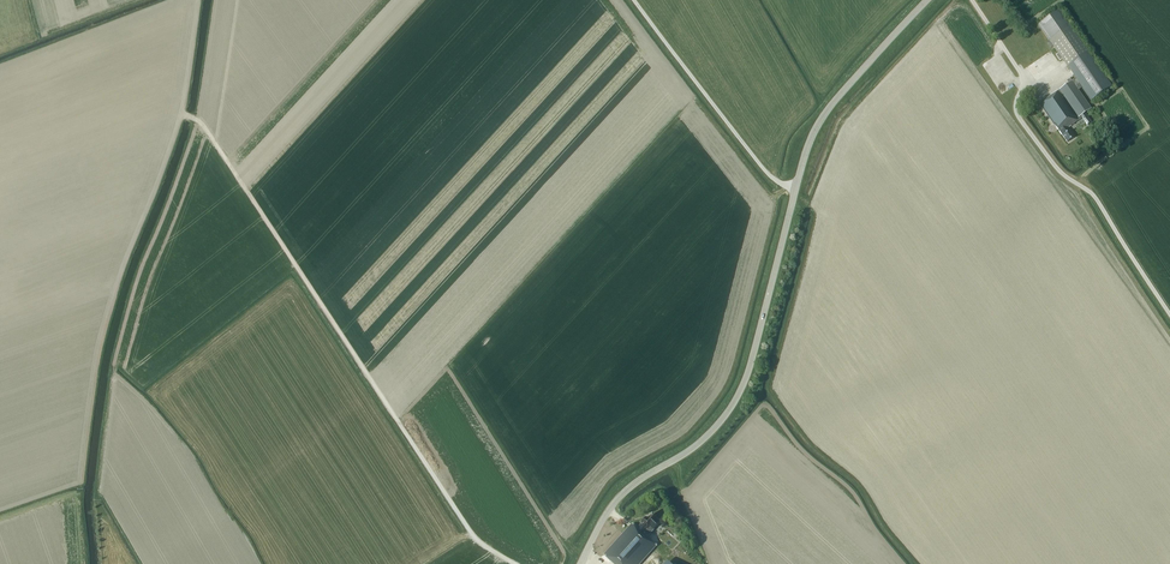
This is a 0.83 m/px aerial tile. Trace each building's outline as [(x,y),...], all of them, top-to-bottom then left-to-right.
[(1082,88),(1091,101),(1112,87),(1070,26),(1057,8),(1037,22),(1050,41),(1058,53),(1062,59),(1076,79),(1039,104),(1055,127),(1056,127),(1067,143),(1074,138),(1069,131),(1067,128),(1078,121),(1063,98),(1064,97),(1078,118),(1091,109),(1078,91),(1082,88)] [(642,524),(637,529),(646,537),(650,533),(653,530),(660,523),(657,520),(657,519),(652,515),(648,519),(646,518),(641,523),(642,524)]
